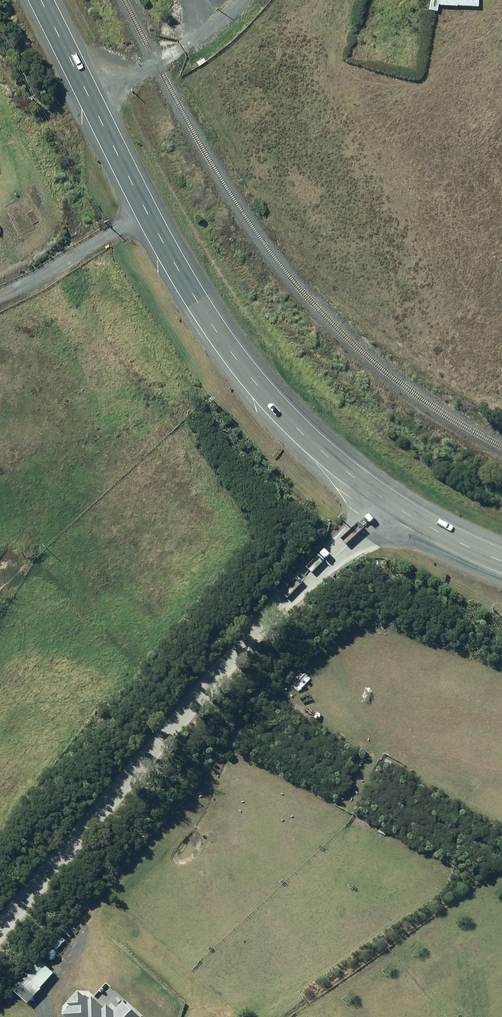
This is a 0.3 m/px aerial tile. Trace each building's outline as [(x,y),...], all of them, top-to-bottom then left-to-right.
[(67,997),(52,1016),(95,1016),(67,997)]
